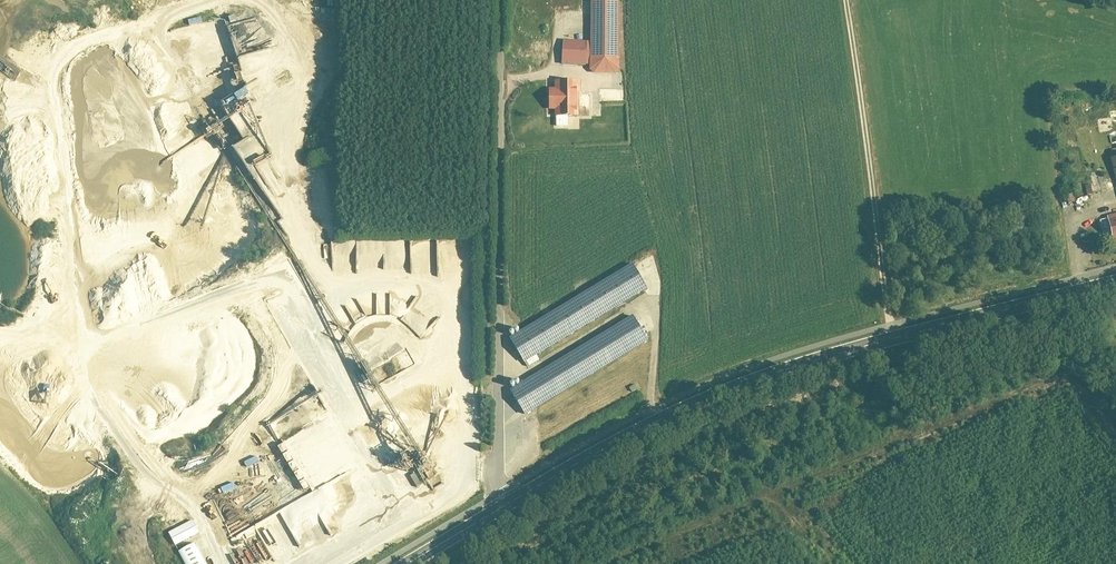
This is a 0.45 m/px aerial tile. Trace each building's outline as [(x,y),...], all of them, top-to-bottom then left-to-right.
[(620,2),(590,2),(590,74),(620,74),(620,2)] [(588,44),(563,43),(562,65),(586,66),(588,44)] [(580,83),(550,83),(551,125),(580,124),(580,83)] [(1114,246),(1115,246),(1115,217),(1108,219),(1114,246)] [(509,340),(525,365),(651,290),(635,264),(509,340)] [(511,396),(525,417),(646,342),(632,320),(511,396)]
